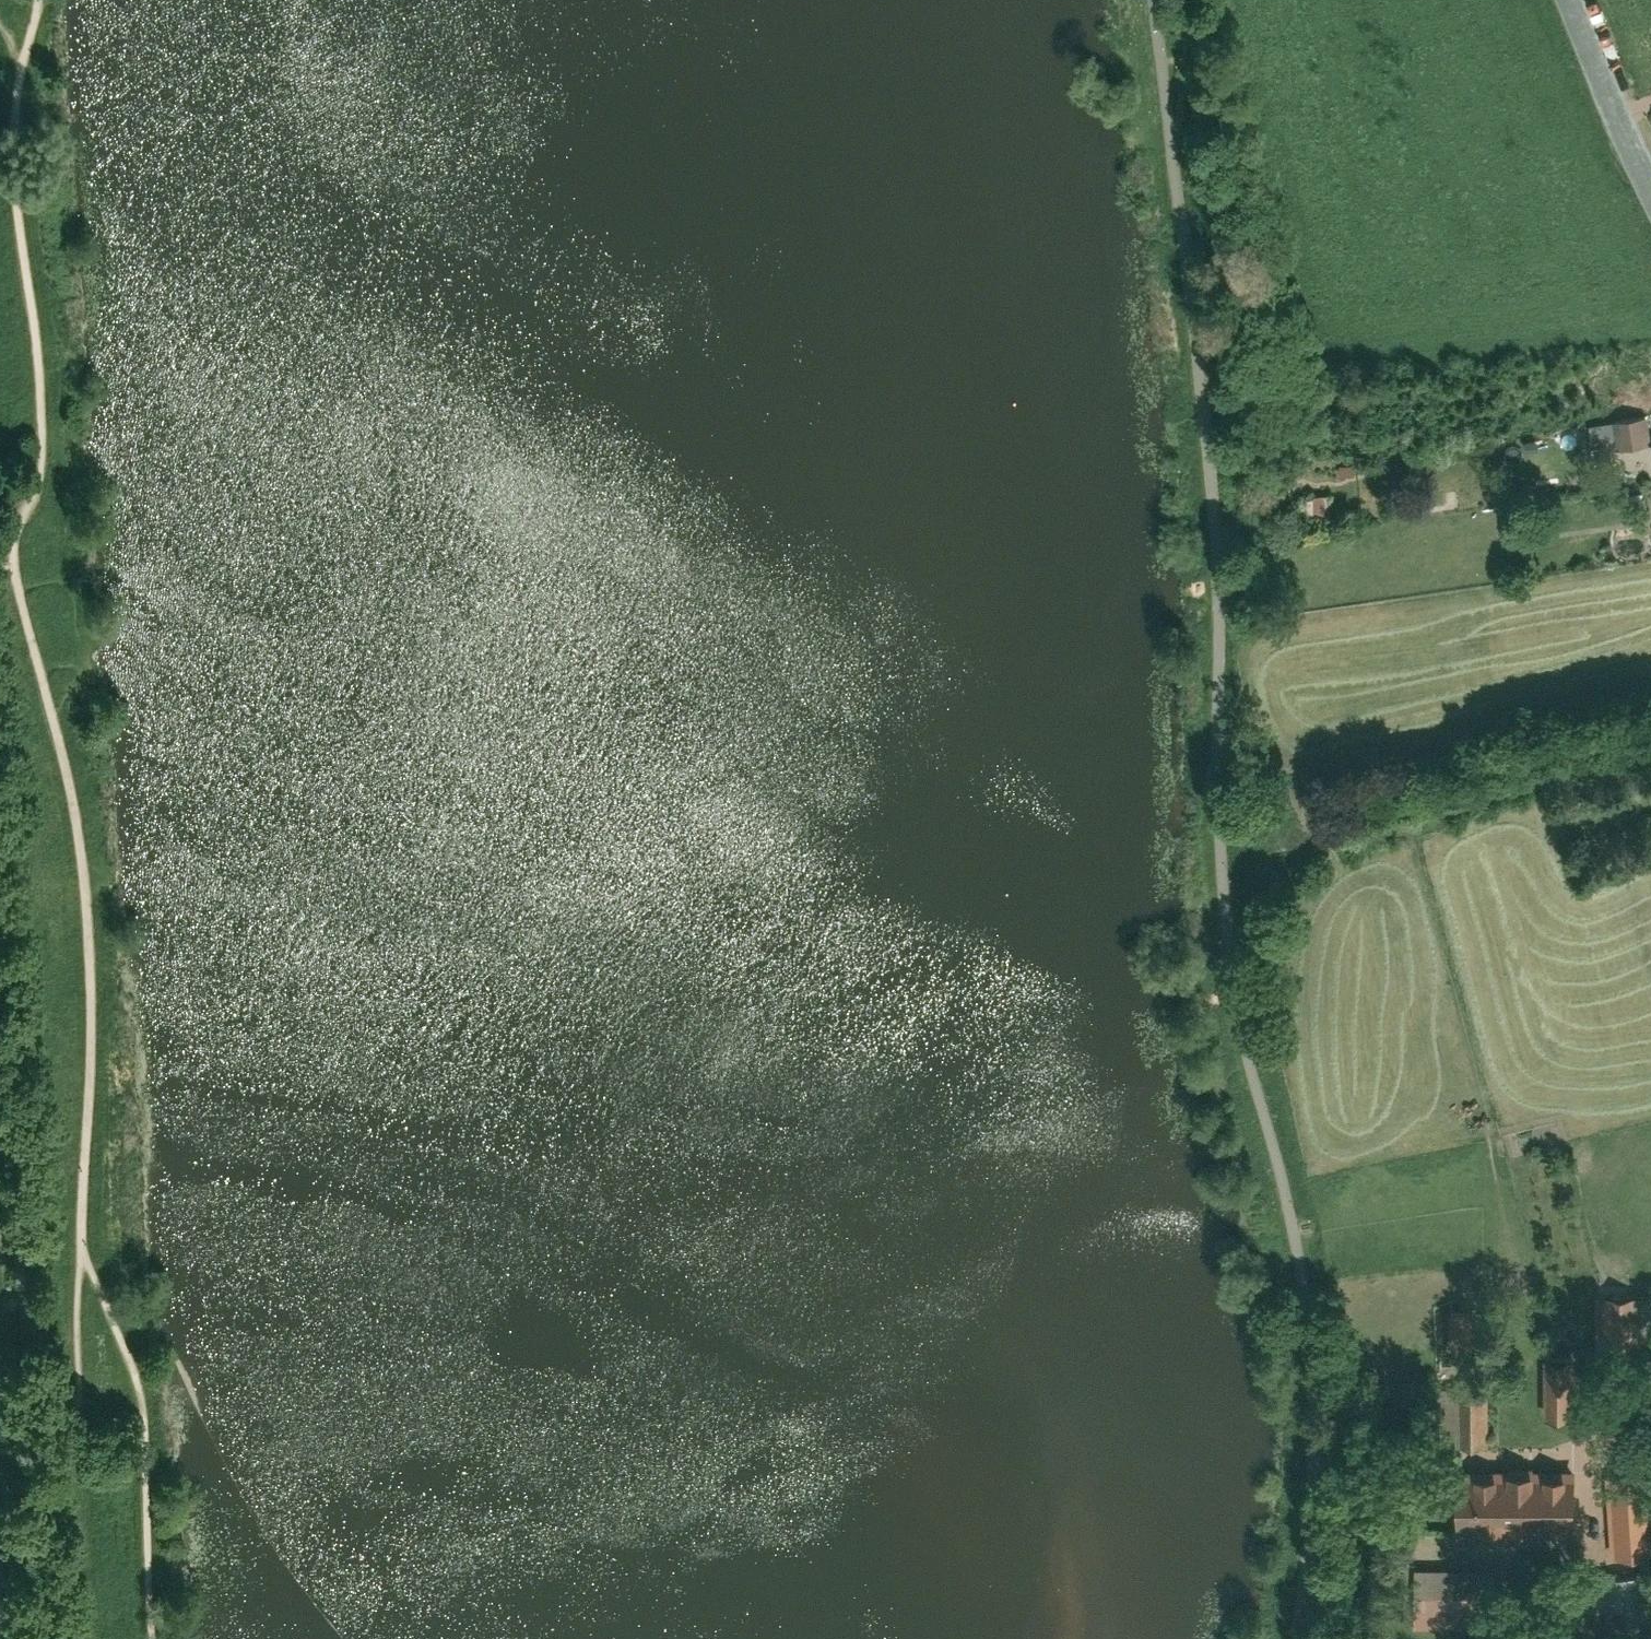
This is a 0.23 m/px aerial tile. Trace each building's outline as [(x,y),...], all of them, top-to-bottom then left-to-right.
[(1644,415),(1612,422),(1617,445),(1648,439),(1644,415)] [(1640,1275),(1591,1278),(1596,1340),(1644,1336),(1640,1275)] [(1540,1336),(1540,1396),(1570,1396),(1570,1336),(1540,1336)] [(1489,1444),(1489,1385),(1438,1385),(1438,1444),(1489,1444)] [(1472,1469),(1470,1528),(1587,1532),(1589,1473),(1472,1469)] [(1612,1503),(1613,1537),(1638,1535),(1637,1502),(1612,1503)] [(1415,1554),(1415,1607),(1489,1607),(1489,1554),(1415,1554)] [(1632,1578),(1579,1578),(1579,1605),(1632,1605),(1632,1578)]
